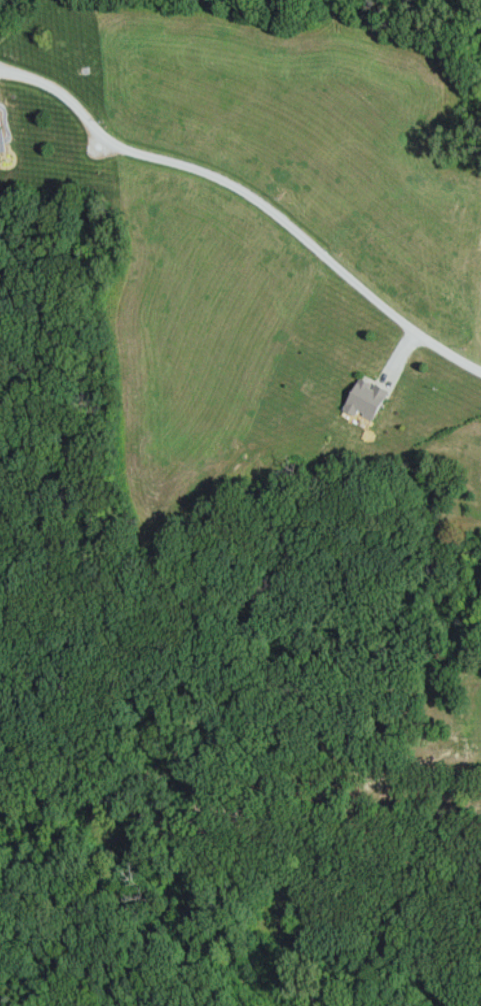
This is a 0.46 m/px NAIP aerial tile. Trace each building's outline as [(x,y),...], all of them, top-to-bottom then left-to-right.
[(362,377),(344,414),(372,428),(391,391),(362,377)]
